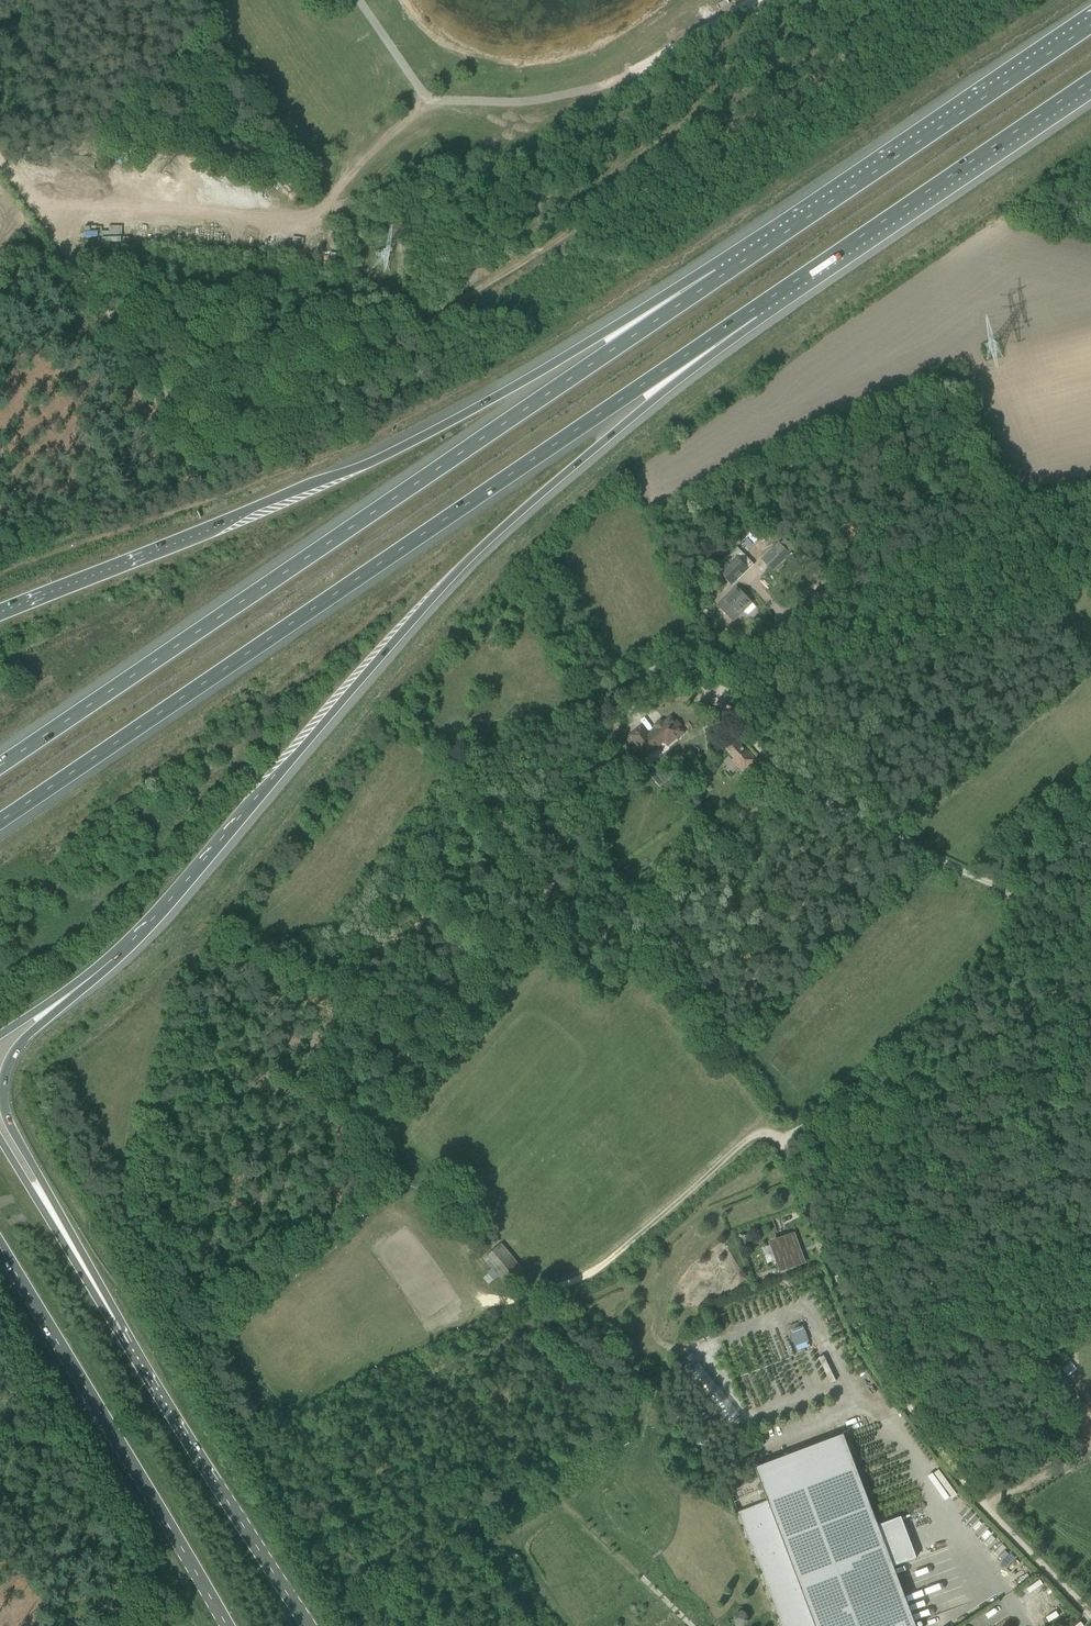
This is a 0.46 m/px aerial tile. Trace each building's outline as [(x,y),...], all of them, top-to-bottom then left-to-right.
[(772,569),(789,553),(780,544),(763,560),(772,569)] [(720,564),(715,569),(720,574),(723,571),(733,581),(746,568),(736,558),(725,569),(720,564)] [(709,584),(701,587),(705,597),(713,595),(709,584)] [(737,588),(719,606),(733,620),(744,610),(748,614),(755,606),(737,588)] [(679,731),(681,730),(674,722),(672,723),(669,720),(647,739),(640,730),(629,740),(636,748),(642,755),(640,756),(641,757),(642,756),(646,760),(663,745),(667,749),(683,735),(679,731)] [(734,763),(743,773),(747,769),(755,761),(746,752),(745,753),(732,739),(723,748),(734,760),(732,761),(734,763)] [(711,750),(715,757),(721,754),(717,747),(711,750)] [(757,796),(742,809),(748,816),(759,806),(760,808),(765,804),(757,796)] [(795,1234),(771,1243),(781,1271),(806,1262),(795,1234)] [(483,1257),(506,1284),(522,1270),(499,1243),(483,1257)] [(804,1324),(790,1327),(796,1350),(809,1347),(804,1324)] [(844,1435),(755,1468),(768,1502),(738,1513),(781,1625),(916,1625),(844,1435)] [(885,1534),(894,1565),(911,1560),(907,1547),(895,1551),(893,1542),(902,1539),(899,1530),(885,1534)] [(1004,1569),(1013,1586),(1024,1580),(1015,1564),(1004,1569)]
